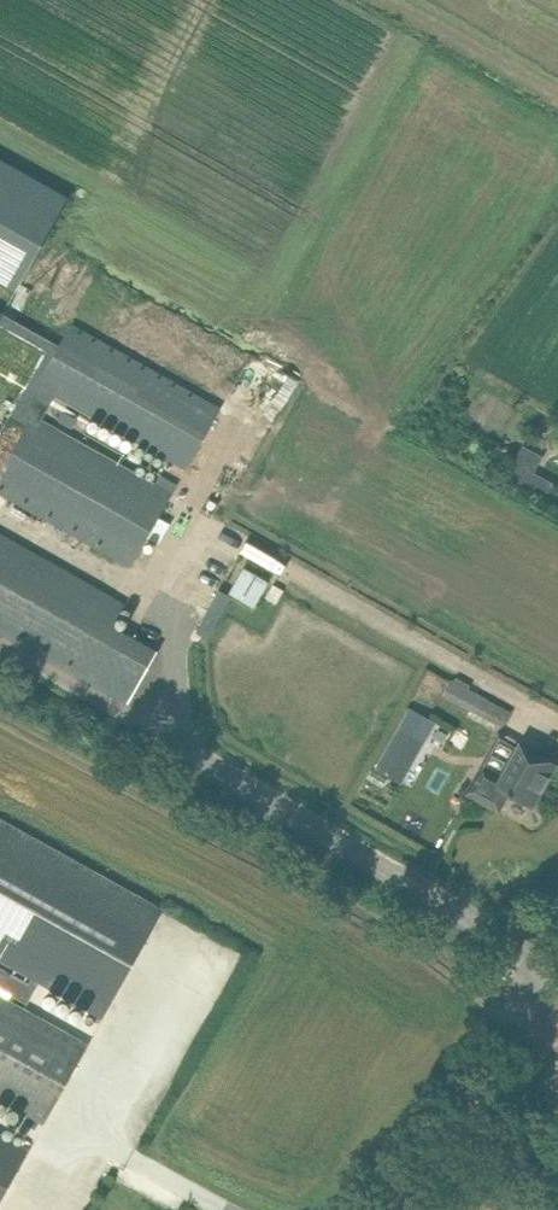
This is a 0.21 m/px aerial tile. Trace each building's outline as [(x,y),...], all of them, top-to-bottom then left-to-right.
[(69,197),(0,159),(0,281),(16,290),(69,197)] [(38,385),(165,456),(186,468),(220,408),(72,324),(38,385)] [(66,409),(61,418),(73,425),(78,415),(66,409)] [(110,554),(131,565),(172,493),(35,416),(0,478),(0,491),(110,554)] [(547,488),(549,478),(533,474),(539,450),(512,443),(503,478),(547,488)] [(103,592),(0,533),(0,628),(129,701),(158,650),(113,625),(124,604),(103,592)] [(280,603),(286,585),(236,566),(225,596),(257,608),(261,596),(280,603)] [(467,708),(503,727),(512,711),(477,691),(467,708)] [(373,770),(402,782),(429,716),(400,704),(373,770)] [(556,764),(550,760),(520,743),(503,775),(483,764),(467,792),(499,810),(509,792),(533,806),(556,764)] [(163,908),(0,818),(0,959),(102,1016),(163,908)] [(24,1113),(21,1119),(36,1127),(40,1119),(44,1121),(87,1045),(0,996),(0,1099),(24,1113)] [(28,1150),(0,1135),(0,1200),(28,1150)] [(90,1209),(128,1209),(99,1194),(90,1209)]
